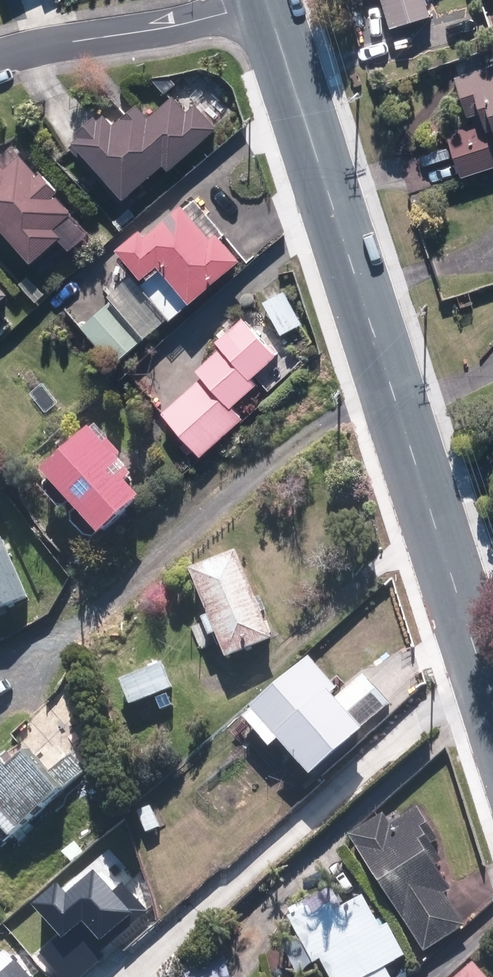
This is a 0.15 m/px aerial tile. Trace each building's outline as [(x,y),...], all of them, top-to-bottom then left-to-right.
[(395,28),(437,14),(432,0),(385,0),(395,28)] [(459,74),(473,122),(452,128),(466,176),(492,168),(492,63),(459,74)] [(192,97),(175,96),(153,116),(147,109),(137,118),(132,111),(121,121),(113,111),(107,116),(104,113),(87,128),(90,131),(83,137),(134,194),(168,164),(174,170),(223,127),(201,103),(191,103),(192,97)] [(11,220),(8,223),(43,260),(68,236),(79,247),(97,230),(80,212),(83,209),(67,191),(71,187),(53,167),(50,170),(31,149),(18,161),(6,149),(0,155),(0,208),(11,220)] [(178,318),(249,256),(240,246),(232,247),(201,221),(201,211),(182,211),(183,223),(180,224),(180,228),(171,228),(155,216),(125,244),(142,262),(111,291),(152,335),(175,315),(178,318)] [(18,289),(0,269),(0,305),(18,289)] [(306,324),(288,288),(266,299),(284,335),(306,324)] [(284,352),(248,313),(220,340),(225,345),(201,367),(207,374),(168,410),(208,453),(248,415),(238,405),(264,380),(259,375),(284,352)] [(145,466),(107,423),(53,469),(109,534),(153,497),(135,475),(145,466)] [(0,510),(0,613),(38,596),(0,510)] [(272,609),(266,596),(263,598),(242,548),(195,567),(214,614),(209,616),(217,635),(222,633),(232,659),(280,639),(268,610),(272,609)] [(377,692),(357,710),(340,691),(343,688),(315,655),(249,713),(277,745),(286,736),(319,773),(375,724),(371,720),(388,705),(377,692)] [(177,688),(167,661),(125,676),(135,703),(177,688)] [(9,763),(0,771),(0,831),(10,842),(85,777),(68,758),(56,768),(39,748),(21,763),(9,763)] [(397,824),(388,811),(354,834),(430,951),(470,924),(446,888),(455,882),(440,859),(441,858),(431,843),(438,838),(430,826),(434,824),(423,807),(397,824)] [(158,910),(116,862),(87,888),(76,875),(42,905),(64,929),(39,951),(62,976),(82,976),(158,910)] [(294,908),(320,962),(328,958),(338,976),(399,976),(392,964),(414,953),(397,919),(387,924),(372,891),(358,898),(353,890),(328,902),(323,893),(294,908)] [(477,961),(458,976),(492,976),(477,961)]
